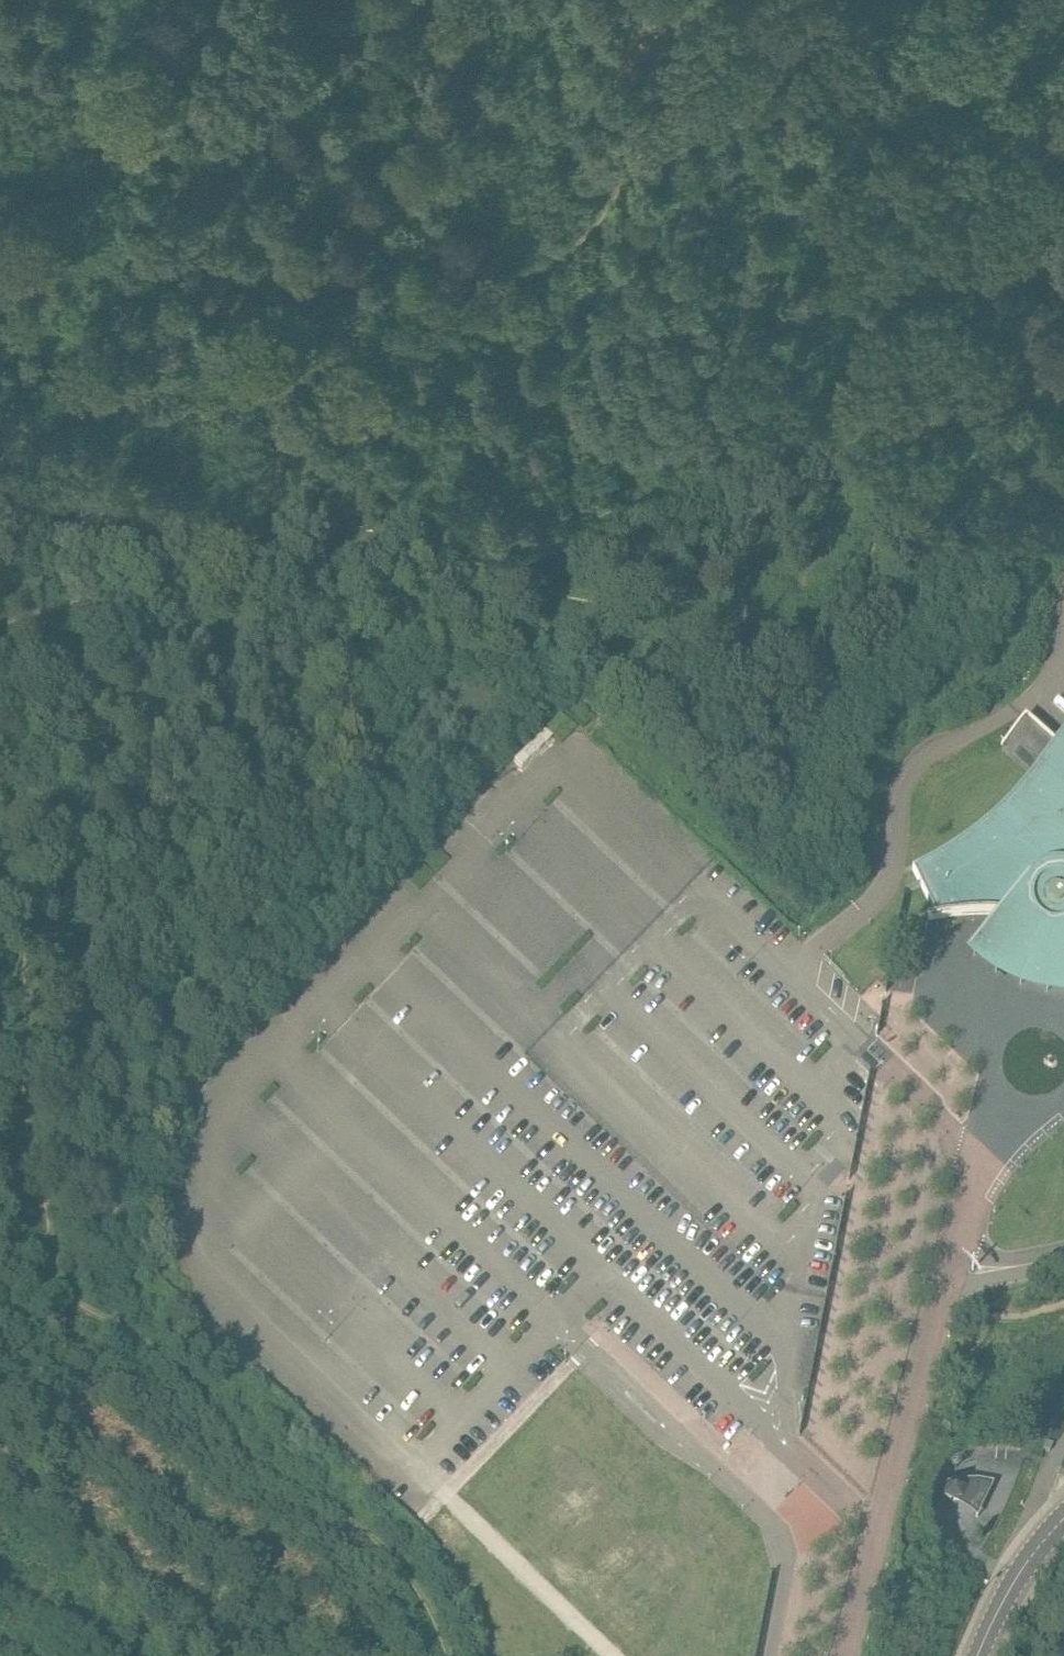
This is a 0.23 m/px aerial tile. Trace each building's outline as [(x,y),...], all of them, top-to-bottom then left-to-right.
[(586,3),(580,0),(575,0),(570,11),(580,16),(586,3)] [(858,116),(847,107),(839,116),(850,125),(858,116)] [(1057,744),(1026,718),(1000,749),(1028,778),(1020,787),(1015,793),(1008,800),(1002,807),(994,814),(986,821),(977,828),(968,835),(961,840),(954,845),(946,851),(937,856),(930,860),(922,865),(912,869),(920,884),(927,900),(935,917),(927,918),(928,920),(952,917),(980,916),(988,916),(1008,918),(1021,920),(1024,925),(1025,928),(1023,933),(1025,938),(1025,939),(1026,940),(1028,941),(1029,942),(1034,942),(1039,939),(1050,943),(1062,943),(1057,956),(1057,962),(1058,963),(1061,968),(1063,970),(1063,735),(1057,744)] [(994,1482),(944,1475),(940,1482),(938,1490),(978,1518),(994,1482)]
